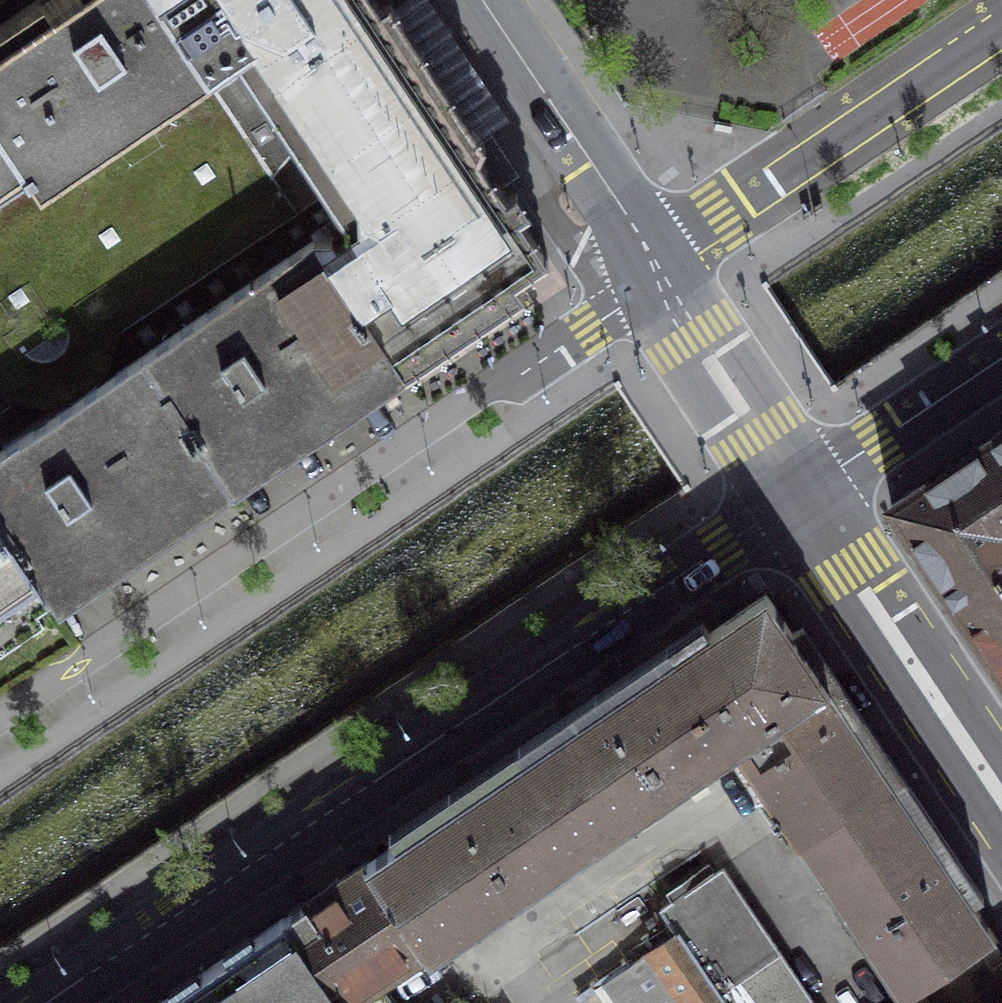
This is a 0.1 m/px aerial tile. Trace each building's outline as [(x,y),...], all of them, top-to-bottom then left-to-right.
[(157,0),(32,0),(0,21),(0,133),(16,157),(31,180),(202,67),(194,55),(157,0)] [(276,0),(157,0),(194,55),(276,0)] [(481,159),(484,142),(389,1),(379,7),(374,0),(276,0),(194,55),(202,67),(314,235),(396,359),(548,259),(520,216),(529,210),(515,189),(505,195),(481,159)] [(142,351),(314,235),(202,67),(31,180),(16,157),(0,167),(0,446),(142,351)] [(0,133),(0,167),(16,157),(0,133)] [(142,351),(224,476),(310,418),(386,366),(396,359),(314,235),(142,351)] [(48,593),(57,588),(224,476),(142,351),(0,446),(0,522),(48,593)] [(954,461),(901,496),(890,504),(935,572),(961,611),(1001,583),(1001,429),(954,461)] [(48,593),(0,522),(0,626),(48,593)] [(961,611),(966,618),(1001,672),(1001,583),(961,611)] [(849,819),(896,787),(817,669),(785,621),(764,591),(672,654),(735,751),(797,845),(844,812),(849,819)] [(589,710),(525,752),(559,801),(552,806),(584,852),(735,751),(672,654),(608,697),(599,703),(589,710)] [(375,854),(364,861),(421,945),(429,957),(439,950),(584,852),(552,806),(559,801),(525,752),(460,797),(450,803),(440,810),(375,854)] [(900,997),(994,935),(961,884),(926,832),(896,787),(849,819),(844,812),(797,845),(900,997)] [(283,916),(342,1002),(396,1002),(377,976),(421,945),(364,861),(330,884),(295,907),(283,916)] [(710,873),(660,906),(677,932),(726,1002),(798,1002),(710,873)] [(283,916),(188,981),(178,987),(155,1002),(342,1002),(283,916)] [(650,950),(686,1002),(726,1002),(677,932),(650,950)] [(994,935),(900,997),(903,1002),(1001,1002),(1001,946),(994,935)] [(605,981),(619,1002),(686,1002),(650,950),(605,981)]
